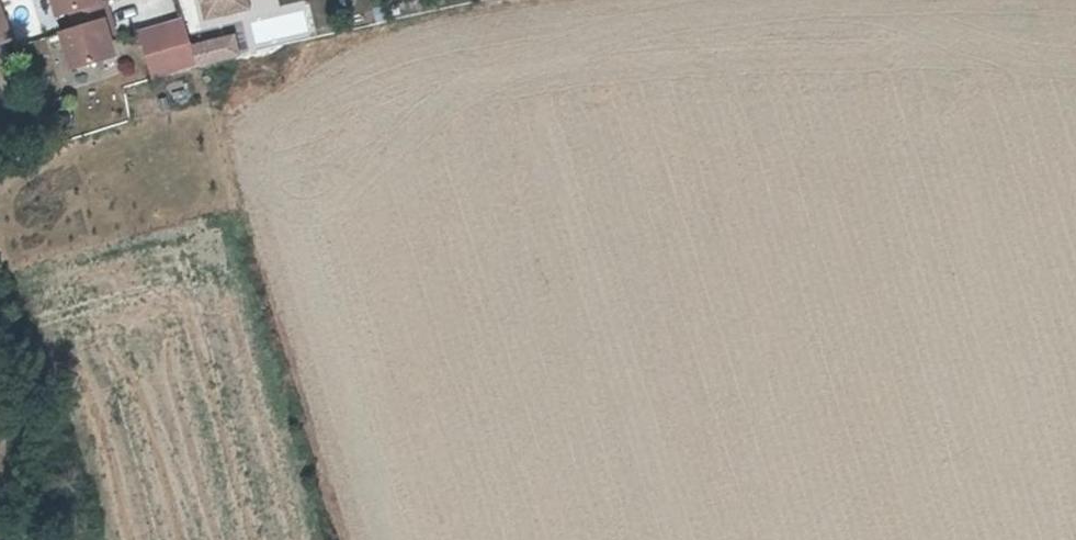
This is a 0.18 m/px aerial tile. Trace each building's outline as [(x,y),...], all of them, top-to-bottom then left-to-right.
[(17,41),(16,37),(1,0),(0,0),(0,48),(17,41)] [(62,11),(95,0),(58,0),(62,11)] [(202,1),(207,19),(255,7),(253,0),(206,0),(202,1)] [(182,17),(134,26),(143,74),(237,57),(233,32),(186,41),(182,17)]
